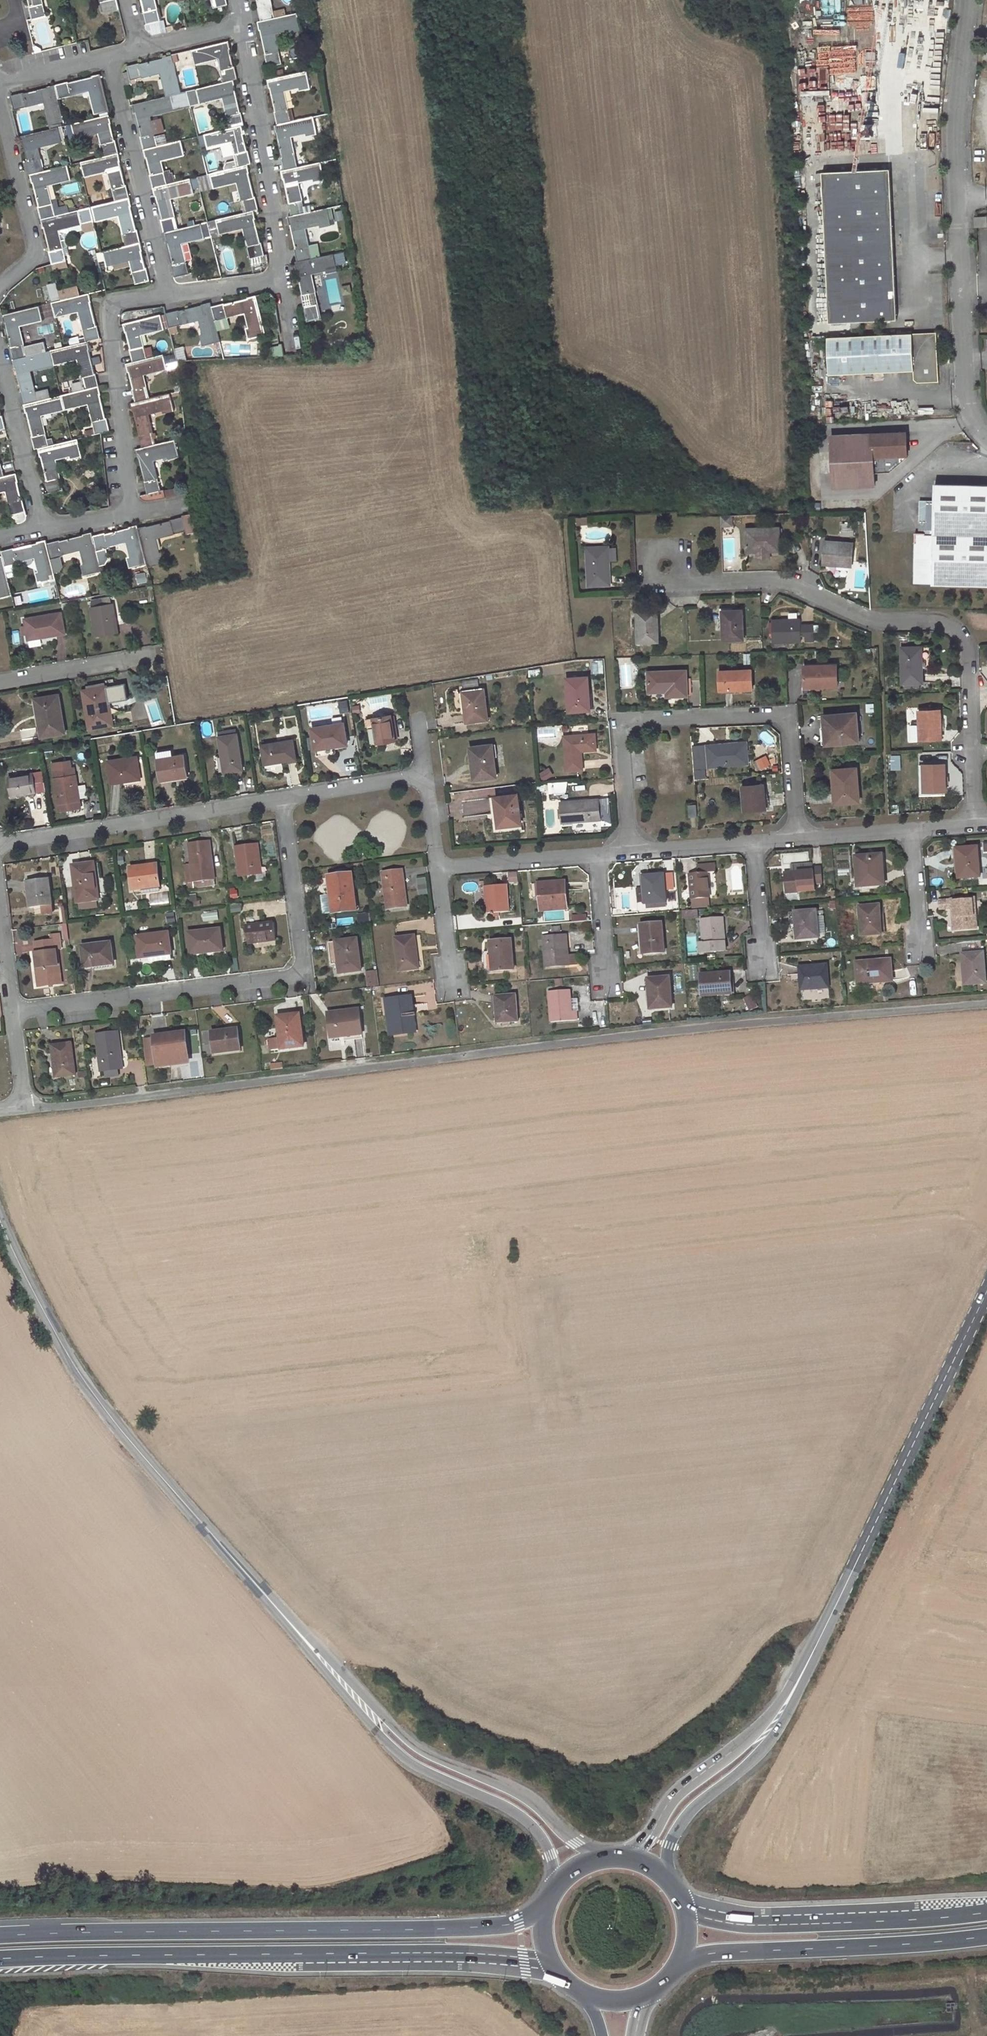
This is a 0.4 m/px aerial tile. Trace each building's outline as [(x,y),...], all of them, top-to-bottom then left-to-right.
[(31,6),(30,6),(33,19),(47,15),(44,3),(42,3),(42,0),(29,0),(31,6)] [(101,2),(104,14),(120,10),(117,0),(111,0),(101,2)] [(150,30),(150,32),(164,28),(160,9),(158,9),(155,0),(142,0),(145,11),(144,12),(147,25),(145,25),(146,31),(150,30)] [(214,8),(228,5),(227,0),(212,0),(214,8)] [(261,21),(275,18),(273,6),(271,6),(270,0),(258,0),(259,8),(258,9),(261,21)] [(265,54),(267,67),(282,64),(279,51),(278,51),(274,33),(290,29),(291,32),(301,30),(297,14),(275,18),(261,21),(258,22),(259,27),(260,27),(266,54),(265,54)] [(229,42),(192,50),(195,64),(219,58),(222,70),(221,70),(224,83),(234,81),(239,79),(235,67),(234,66),(229,46),(230,46),(229,42)] [(128,72),(123,73),(125,86),(131,84),(130,81),(143,78),(143,76),(161,72),(166,90),(168,89),(169,96),(181,93),(172,56),(168,57),(168,58),(140,64),(140,63),(128,66),(128,72)] [(274,112),(277,125),(292,122),(289,108),(288,108),(284,91),(301,87),(301,90),(311,88),(307,72),(267,80),(269,85),(270,85),(276,111),(274,112)] [(69,81),(56,84),(59,99),(72,96),(71,94),(90,90),(94,108),(96,107),(98,114),(109,111),(100,74),(96,75),(96,76),(69,82),(69,81)] [(224,83),(197,90),(200,101),(207,100),(207,102),(224,98),(228,115),(227,116),(231,128),(242,125),(245,124),(242,112),(241,112),(234,85),(235,85),(234,81),(224,83)] [(24,92),(11,95),(15,110),(27,107),(27,105),(45,101),(49,119),(52,118),(53,125),(62,122),(64,122),(59,99),(56,84),(51,86),(51,87),(25,94),(24,92)] [(141,137),(144,150),(158,146),(156,133),(155,134),(150,115),(168,111),(167,109),(173,108),(174,110),(200,104),(200,101),(197,90),(181,93),(169,96),(133,105),(134,110),(135,110),(142,136),(141,137)] [(110,115),(72,124),(75,138),(99,132),(102,144),(101,144),(104,157),(119,153),(116,141),(115,141),(110,121),(111,120),(110,115)] [(281,158),(284,171),(298,168),(296,155),(294,155),(290,136),(306,133),(307,135),(317,133),(313,117),(292,122),(277,125),(274,126),(275,131),(276,131),(282,157),(281,158)] [(235,154),(237,167),(248,164),(252,163),(249,150),(247,151),(242,130),(243,130),(242,125),(231,128),(205,135),(208,148),(233,143),(235,154)] [(58,128),(20,137),(21,142),(23,141),(28,162),(27,163),(30,175),(44,171),(41,159),(40,159),(37,147),(61,141),(58,128)] [(208,148),(205,135),(198,136),(202,150),(208,148)] [(158,146),(144,150),(145,154),(146,154),(151,175),(154,188),(168,185),(165,172),(164,172),(161,159),(185,154),(181,141),(158,146)] [(104,157),(82,162),(84,175),(91,173),(92,174),(109,170),(114,188),(112,188),(116,201),(130,198),(127,185),(126,185),(119,157),(120,157),(119,153),(104,157)] [(288,203),(291,216),(305,213),(303,201),(302,201),(298,182),(314,179),(315,181),(325,179),(321,162),(298,168),(284,171),(282,171),(282,176),(284,176),(290,203),(288,203)] [(237,167),(210,174),(213,186),(220,184),(220,186),(238,181),(242,200),(241,200),(244,213),(254,211),(259,209),(256,197),(255,197),(248,170),(249,170),(248,164),(237,167)] [(68,166),(44,171),(30,175),(31,180),(32,179),(39,207),(38,207),(41,219),(55,216),(52,203),(51,204),(47,185),(64,181),(64,179),(71,178),(68,166)] [(898,319),(891,169),(823,172),(824,184),(818,184),(819,198),(825,198),(830,323),(853,321),(853,328),(862,327),(862,321),(898,319)] [(197,177),(191,179),(193,189),(200,188),(197,177)] [(161,220),(164,232),(178,229),(176,217),(174,217),(170,198),(187,194),(187,192),(194,190),(193,189),(191,179),(168,185),(154,188),(155,193),(156,192),(162,220),(161,220)] [(130,198),(116,201),(92,207),(95,218),(102,217),(103,219),(120,215),(124,233),(123,233),(126,247),(141,243),(138,230),(137,230),(130,203),(131,202),(130,198)] [(91,207),(78,210),(81,222),(82,224),(94,220),(91,207)] [(295,249),(298,262),(313,259),(310,246),(308,246),(305,228),(321,224),(321,226),(331,224),(328,208),(305,213),(291,216),(288,217),(289,222),(290,222),(296,249),(295,249)] [(55,216),(41,219),(42,225),(43,225),(50,251),(49,252),(52,264),(66,261),(63,248),(62,248),(58,230),(75,226),(75,224),(81,222),(78,210),(55,216)] [(244,213),(208,222),(211,233),(226,230),(226,232),(244,227),(249,245),(248,246),(251,258),(265,255),(262,243),(261,243),(254,216),(255,216),(254,211),(244,213)] [(974,217),(975,228),(986,227),(986,216),(974,217)] [(212,236),(211,233),(208,222),(202,223),(205,235),(205,238),(212,236)] [(198,237),(205,235),(202,223),(178,229),(164,232),(166,238),(168,238),(174,264),(172,264),(176,277),(189,274),(186,261),(185,262),(182,243),(199,238),(198,237)] [(126,247),(103,252),(107,265),(131,260),(133,272),(132,272),(135,285),(150,281),(147,269),(146,269),(141,248),(142,247),(141,243),(126,247)] [(301,295),(304,308),(318,305),(319,305),(316,292),(315,292),(311,273),(328,270),(328,272),(338,270),(334,254),(313,259),(298,262),(295,263),(296,267),(297,267),(303,295),(301,295)] [(90,293),(52,303),(55,315),(62,313),(62,315),(80,311),(85,329),(83,330),(86,342),(88,341),(101,338),(98,326),(97,326),(90,300),(92,299),(90,293)] [(225,303),(211,307),(215,321),(228,318),(228,316),(246,312),(250,329),(247,329),(250,338),(266,334),(256,296),(252,296),(252,298),(225,304),(225,303)] [(178,310),(166,313),(169,327),(182,324),(182,323),(200,319),(204,335),(202,336),(204,345),(220,341),(215,321),(211,307),(210,302),(205,303),(205,304),(179,311),(178,310)] [(318,305),(304,308),(308,321),(321,318),(318,305)] [(40,306),(2,315),(3,319),(5,319),(11,347),(10,347),(13,359),(27,356),(25,344),(23,344),(19,325),(36,321),(36,319),(43,318),(40,306)] [(130,348),(133,362),(147,358),(144,346),(143,346),(140,334),(164,328),(161,314),(124,324),(125,329),(126,329),(131,348),(130,348)] [(829,374),(914,370),(914,379),(918,382),(939,381),(939,373),(934,371),(934,367),(939,364),(937,332),(828,336),(829,374)] [(50,350),(53,363),(60,361),(61,363),(78,358),(83,377),(82,377),(85,390),(99,386),(96,374),(95,374),(88,347),(89,346),(88,341),(86,342),(50,350)] [(27,356),(13,359),(15,365),(16,365),(22,392),(21,392),(24,404),(38,401),(35,389),(34,389),(29,371),(48,367),(48,364),(53,363),(50,350),(27,356)] [(147,358),(133,362),(126,364),(127,369),(129,368),(137,402),(149,399),(143,374),(167,368),(168,370),(179,367),(178,361),(166,364),(164,354),(147,358)] [(100,391),(99,386),(85,390),(61,395),(65,407),(71,406),(72,408),(89,403),(94,421),(93,422),(96,434),(110,431),(107,418),(106,419),(99,391),(100,391)] [(137,402),(131,403),(133,408),(134,408),(140,434),(139,434),(142,447),(156,444),(153,431),(152,431),(148,413),(164,409),(165,412),(175,410),(171,393),(149,399),(137,402)] [(35,449),(38,449),(49,446),(46,433),(45,433),(41,415),(58,411),(58,409),(65,407),(61,395),(38,401),(24,404),(25,409),(26,409),(33,436),(32,437),(35,449)] [(909,432),(834,436),(836,487),(878,486),(877,473),(894,473),(911,457),(909,432)] [(49,446),(38,449),(40,453),(41,453),(48,481),(47,481),(50,493),(64,490),(61,477),(60,478),(56,460),(72,455),(73,458),(82,455),(78,439),(49,446)] [(142,447),(136,449),(137,453),(138,453),(145,480),(144,481),(147,494),(161,490),(158,477),(157,477),(153,459),(169,455),(169,458),(179,455),(175,440),(156,444),(142,447)] [(7,490),(10,501),(8,502),(11,515),(26,511),(24,498),(22,499),(17,477),(18,477),(17,473),(5,476),(0,477),(0,491),(7,490)] [(926,534),(920,534),(916,534),(915,585),(986,586),(986,486),(936,485),(935,502),(921,501),(920,531),(926,531),(926,534)] [(161,490),(147,494),(141,495),(142,497),(144,499),(147,500),(150,499),(167,497),(164,489),(161,490)] [(26,511),(11,515),(13,523),(23,522),(25,521),(27,519),(27,515),(26,511)] [(192,513),(182,515),(182,517),(186,531),(186,534),(194,532),(192,513)] [(732,515),(721,516),(721,526),(732,526),(732,515)] [(186,531),(182,517),(169,520),(170,521),(143,527),(142,526),(138,528),(147,564),(148,567),(163,563),(161,554),(159,554),(155,537),(173,533),(174,534),(186,531)] [(147,564),(138,528),(137,524),(133,525),(133,527),(105,533),(105,532),(92,535),(96,550),(109,548),(108,545),(127,541),(131,557),(128,558),(131,568),(147,564)] [(855,526),(845,525),(844,535),(854,536),(855,526)] [(779,528),(746,529),(747,552),(758,551),(769,551),(780,550),(779,528)] [(101,570),(96,550),(92,535),(91,532),(87,533),(87,534),(60,540),(46,543),(53,571),(59,570),(62,565),(60,556),(63,555),(63,553),(81,549),(85,565),(83,565),(85,574),(101,570)] [(55,578),(53,571),(46,543),(46,539),(41,540),(41,541),(14,548),(14,547),(1,550),(2,556),(5,566),(17,562),(17,560),(36,556),(40,572),(38,573),(40,582),(55,578)] [(826,541),(824,564),(839,565),(851,566),(853,544),(826,541)] [(609,546),(587,547),(589,585),(611,584),(609,558),(609,548),(609,546)] [(5,566),(2,556),(0,556),(0,598),(12,595),(5,566)] [(116,624),(113,611),(114,611),(113,603),(91,607),(96,636),(118,632),(117,624),(116,624)] [(658,610),(637,611),(638,642),(659,642),(658,610)] [(743,610),(722,611),(723,624),(725,624),(725,640),(744,639),(743,610)] [(61,612),(24,618),(26,625),(22,626),(23,634),(27,634),(28,640),(65,633),(61,612)] [(801,619),(772,620),(773,642),(802,641),(802,637),(801,624),(801,619)] [(806,636),(805,641),(815,640),(815,625),(805,625),(806,636)] [(921,647),(902,647),(903,683),(906,683),(919,683),(923,683),(923,668),(921,668),(921,647)] [(838,665),(804,666),(805,688),(839,687),(838,665)] [(752,669),(719,671),(720,690),(753,688),(752,669)] [(686,670),(648,672),(650,692),(667,691),(675,691),(675,696),(688,695),(686,670)] [(588,676),(567,678),(569,711),(591,709),(588,676)] [(112,725),(108,703),(110,703),(107,686),(83,690),(90,728),(112,725)] [(484,688),(463,691),(467,721),(488,718),(484,688)] [(59,694),(35,698),(38,714),(39,714),(43,736),(65,732),(59,694)] [(941,710),(920,711),(920,722),(911,722),(912,740),(942,739),(941,710)] [(857,713),(823,715),(824,728),(828,727),(829,744),(859,741),(857,713)] [(392,714),(373,717),(377,742),(396,739),(392,714)] [(344,722),(312,727),(316,749),(347,744),(344,722)] [(235,730),(219,732),(220,736),(219,736),(224,772),(225,772),(241,770),(243,769),(237,734),(236,734),(235,730)] [(583,769),(581,750),(596,749),(595,733),(564,735),(567,770),(583,769)] [(293,739),(262,744),(265,765),(297,759),(293,739)] [(746,742),(731,743),(731,746),(716,747),(715,744),(707,745),(709,766),(748,763),(746,742)] [(493,744),(470,746),(474,779),(497,776),(493,744)] [(335,746),(316,749),(317,756),(336,753),(335,746)] [(173,749),(157,752),(161,780),(187,776),(184,754),(174,756),(173,749)] [(137,756),(108,760),(112,783),(140,778),(137,756)] [(945,764),(924,764),(925,791),(946,790),(945,764)] [(75,766),(53,770),(59,804),(60,812),(74,810),(72,802),(80,801),(75,766)] [(857,768),(833,769),(836,803),(860,801),(857,768)] [(33,773),(8,777),(11,795),(36,791),(33,773)] [(764,783),(742,785),(744,810),(766,809),(764,783)] [(518,793),(495,797),(497,813),(500,813),(502,826),(522,823),(518,793)] [(598,799),(561,802),(563,822),(590,820),(590,814),(599,814),(598,799)] [(72,802),(74,810),(81,809),(80,801),(72,802)] [(697,804),(689,804),(690,817),(698,816),(697,804)] [(210,841),(190,844),(192,864),(191,864),(193,882),(215,879),(210,841)] [(260,873),(258,859),(260,859),(258,844),(236,847),(240,876),(248,875),(260,873)] [(977,847),(956,848),(958,878),(980,876),(977,847)] [(881,884),(879,865),(884,865),(883,854),(856,857),(858,886),(881,884)] [(93,862),(73,865),(78,901),(99,899),(97,879),(95,879),(93,862)] [(191,864),(185,865),(187,883),(193,882),(191,864)] [(710,897),(708,871),(715,871),(715,864),(699,865),(699,872),(690,873),(692,898),(693,898),(709,897),(710,897)] [(158,865),(130,867),(133,890),(161,887),(158,865)] [(791,872),(784,872),(785,892),(815,890),(815,883),(822,882),(821,867),(813,867),(813,870),(798,871),(791,872)] [(403,869),(383,871),(387,909),(408,906),(403,869)] [(260,873),(248,875),(249,883),(267,880),(266,873),(260,873)] [(351,873),(329,876),(331,894),(334,894),(336,912),(356,909),(351,873)] [(664,874),(644,876),(646,903),(666,901),(664,874)] [(34,880),(25,881),(26,891),(29,890),(31,908),(44,906),(52,905),(49,878),(34,880)] [(564,881),(539,883),(541,911),(566,909),(564,881)] [(507,884),(486,886),(488,913),(509,911),(507,884)] [(709,897),(693,898),(694,905),(710,905),(709,897)] [(974,897),(939,900),(939,909),(952,909),(954,930),(977,928),(974,897)] [(880,905),(860,906),(862,935),(882,934),(881,915),(880,905)] [(697,909),(682,910),(683,918),(698,916),(697,909)] [(816,910),(795,911),(795,914),(796,927),(798,938),(819,937),(816,910)] [(723,917),(702,919),(704,942),(700,942),(701,952),(725,950),(723,917)] [(274,922),(246,925),(248,943),(276,939),(274,922)] [(662,922),(641,924),(643,953),(664,952),(662,922)] [(221,929),(189,932),(192,954),(224,950),(221,929)] [(169,932),(137,936),(140,958),(150,956),(172,953),(169,932)] [(62,983),(58,949),(55,950),(55,948),(61,947),(59,933),(51,934),(52,940),(36,942),(36,951),(34,951),(39,986),(62,983)] [(566,934),(544,936),(546,966),(573,964),(573,954),(568,955),(566,934)] [(418,967),(416,956),(418,955),(415,935),(396,937),(400,970),(418,967)] [(358,937),(329,941),(331,964),(339,963),(340,972),(362,969),(358,937)] [(512,939),(490,941),(493,971),(514,969),(512,939)] [(111,943),(83,946),(85,967),(108,964),(108,960),(113,960),(111,943)] [(983,952),(962,953),(963,969),(966,969),(967,984),(986,983),(983,952)] [(891,959),(856,962),(858,984),(893,981),(891,959)] [(827,964),(799,966),(801,989),(829,987),(827,964)] [(731,972),(701,974),(703,996),(733,993),(731,972)] [(670,977),(648,978),(650,1008),(672,1007),(670,977)] [(571,989),(549,991),(552,1021),(578,1019),(578,1010),(571,1010),(571,1003),(572,1003),(572,999),(571,989)] [(516,994),(495,995),(497,1022),(519,1020),(516,994)] [(409,996),(386,999),(391,1034),(413,1031),(409,996)] [(359,1008),(328,1012),(331,1035),(343,1034),(343,1035),(362,1032),(359,1008)] [(273,1049),(282,1048),(304,1045),(300,1014),(278,1016),(281,1036),(271,1037),(273,1049)] [(239,1028),(211,1031),(215,1053),(241,1049),(239,1028)] [(121,1060),(119,1047),(120,1047),(119,1031),(96,1034),(101,1071),(106,1070),(118,1069),(123,1068),(122,1060),(121,1060)] [(156,1036),(159,1063),(188,1060),(185,1033),(156,1036)] [(146,1037),(150,1064),(159,1063),(156,1036),(146,1037)] [(71,1043),(52,1045),(56,1077),(76,1074),(71,1043)] [(118,1069),(106,1070),(107,1077),(119,1075),(118,1069)]
